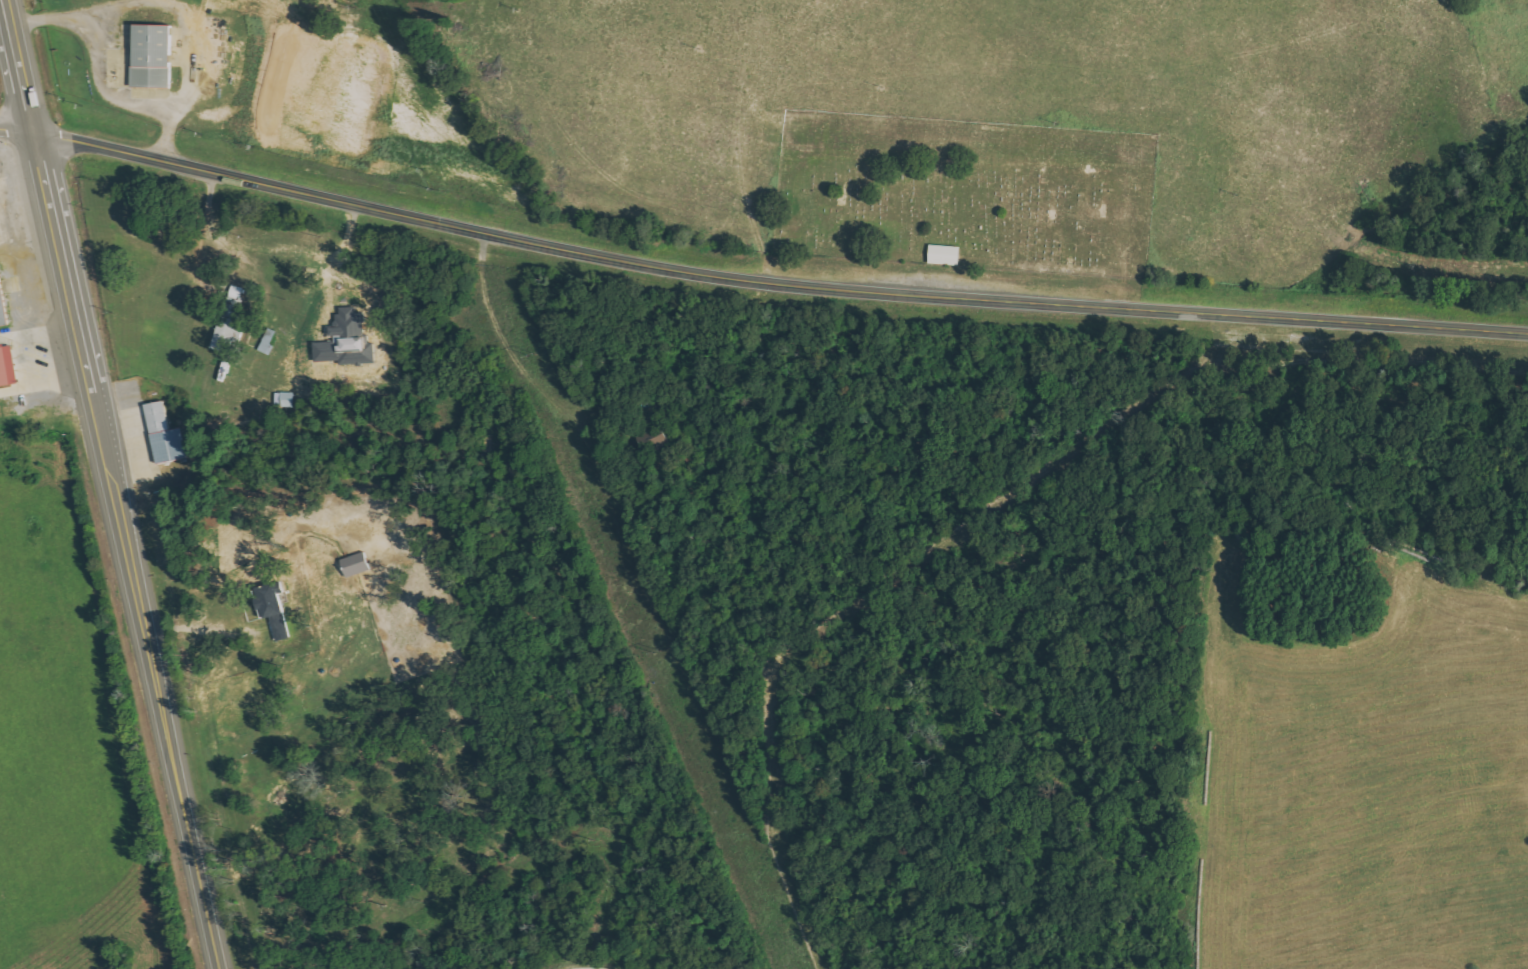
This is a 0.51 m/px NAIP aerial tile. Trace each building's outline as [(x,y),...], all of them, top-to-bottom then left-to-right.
[(928,246),(927,265),(957,267),(958,248),(928,246)] [(0,283),(0,326),(8,325),(0,283)] [(229,353),(232,340),(239,342),(243,322),(237,320),(244,288),(227,284),(212,349),(229,353)] [(371,363),(369,337),(359,334),(359,333),(363,317),(363,313),(354,313),(354,307),(341,308),(331,338),(314,343),(315,362),(338,361),(338,364),(371,363)] [(16,385),(11,346),(0,348),(0,387),(16,385)] [(144,404),(154,464),(186,458),(181,428),(168,430),(163,401),(144,404)] [(370,571),(364,552),(339,560),(345,579),(370,571)] [(289,638),(275,583),(251,589),(259,620),(269,617),(275,642),(289,638)]
